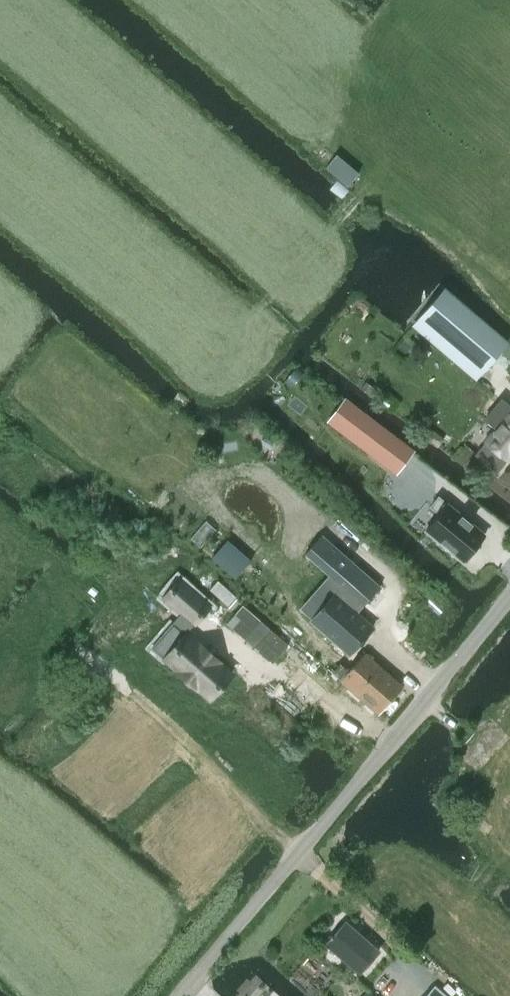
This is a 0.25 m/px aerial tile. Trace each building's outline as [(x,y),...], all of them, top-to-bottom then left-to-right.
[(324,168),(347,186),(357,173),(334,155),(324,168)] [(420,318),(482,372),(508,341),(445,288),(420,318)] [(297,366),(284,381),(291,386),(304,372),(297,366)] [(343,399),(326,423),(396,473),(413,449),(343,399)] [(476,456),(497,473),(508,459),(509,456),(509,457),(509,415),(487,443),(476,456)] [(444,507),(424,531),(458,559),(462,563),(468,555),(486,534),(448,502),(444,507)] [(380,587),(321,535),(304,554),(329,575),(321,585),(333,595),(324,605),(323,604),(319,608),(321,609),(311,620),(349,654),(359,643),(361,644),(364,640),(363,639),(373,628),(350,608),(357,600),(364,606),(380,587)] [(234,580),(250,562),(227,541),(211,560),(234,580)] [(184,613),(154,647),(179,670),(178,671),(196,687),(197,685),(211,697),(230,675),(217,663),(218,661),(200,645),(199,647),(183,633),(194,621),(195,622),(208,607),(178,581),(165,596),(184,613)] [(243,605),(227,623),(272,663),(288,644),(243,605)] [(344,676),(340,680),(377,713),(402,685),(365,653),(358,660),(344,676)] [(345,922),(326,944),(360,972),(378,951),(345,922)] [(436,985),(427,995),(448,995),(436,985)]
